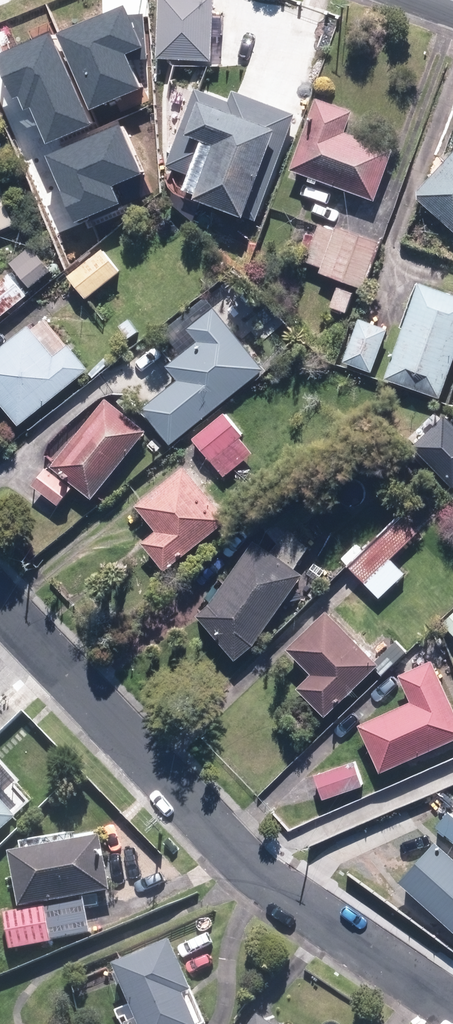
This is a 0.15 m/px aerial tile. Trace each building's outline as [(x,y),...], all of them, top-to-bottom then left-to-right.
[(155,58),(209,61),(212,0),(158,0),(155,58)] [(121,6),(58,34),(90,107),(139,86),(126,58),(144,57),(142,13),(127,14),(123,5),(121,6)] [(94,123),(54,34),(0,53),(0,72),(12,99),(17,97),(22,110),(29,107),(45,144),(94,123)] [(242,216),(254,221),(293,115),(231,91),(227,102),(194,89),(166,166),(186,174),(180,190),(193,194),(191,200),(241,218),(242,216)] [(323,96),(296,168),(379,199),(398,147),(351,129),(359,109),(323,96)] [(46,156),(74,223),(118,204),(111,186),(145,171),(124,123),(46,156)] [(417,191),(452,226),(452,154),(417,191)] [(3,183),(0,185),(0,232),(18,225),(3,183)] [(367,288),(383,239),(340,225),(340,227),(324,222),(310,261),(326,267),(324,273),(342,279),(358,285),(367,288)] [(35,286),(57,268),(37,244),(15,262),(35,286)] [(90,297),(125,269),(108,248),(74,276),(90,297)] [(31,295),(12,272),(0,283),(0,320),(31,295)] [(333,306),(349,312),(358,285),(342,279),(333,306)] [(425,279),(390,377),(444,397),(452,372),(452,289),(425,279)] [(145,408),(173,443),(268,368),(218,305),(191,326),(202,339),(171,364),(182,378),(145,408)] [(392,327),(362,316),(346,359),(376,370),(392,327)] [(24,423),(94,367),(74,342),(59,353),(35,323),(0,351),(0,393),(24,423)] [(151,428),(110,396),(57,465),(98,496),(151,428)] [(228,409),(193,439),(226,476),(261,446),(228,409)] [(444,416),(412,447),(452,488),(452,487),(452,426),(444,416)] [(50,465),(35,483),(62,504),(77,486),(50,465)] [(231,517),(186,466),(142,504),(160,525),(143,540),(170,571),(231,517)] [(240,659),(257,646),(290,599),(302,611),(313,596),(301,583),(310,570),(299,563),(317,546),(277,503),(259,519),(280,542),(275,547),(258,535),(217,596),(202,614),(240,659)] [(360,541),(344,556),(383,598),(409,575),(393,557),(421,532),(407,516),(369,551),(360,541)] [(331,608),(291,646),(316,672),(301,686),(329,714),(383,662),(331,608)] [(444,623),(452,632),(452,613),(444,623)] [(363,722),(385,770),(452,740),(452,695),(436,658),(403,673),(415,699),(363,722)] [(358,757),(319,771),(329,800),(369,785),(358,757)] [(22,817),(4,797),(20,782),(0,760),(0,837),(22,817)] [(106,835),(14,850),(24,905),(115,890),(106,835)] [(395,884),(452,935),(452,859),(433,841),(395,884)] [(13,948),(55,941),(49,905),(7,912),(13,948)] [(124,964),(149,1023),(206,1023),(193,994),(201,991),(180,941),(124,964)] [(263,1013),(256,1023),(279,1023),(263,1013)]
